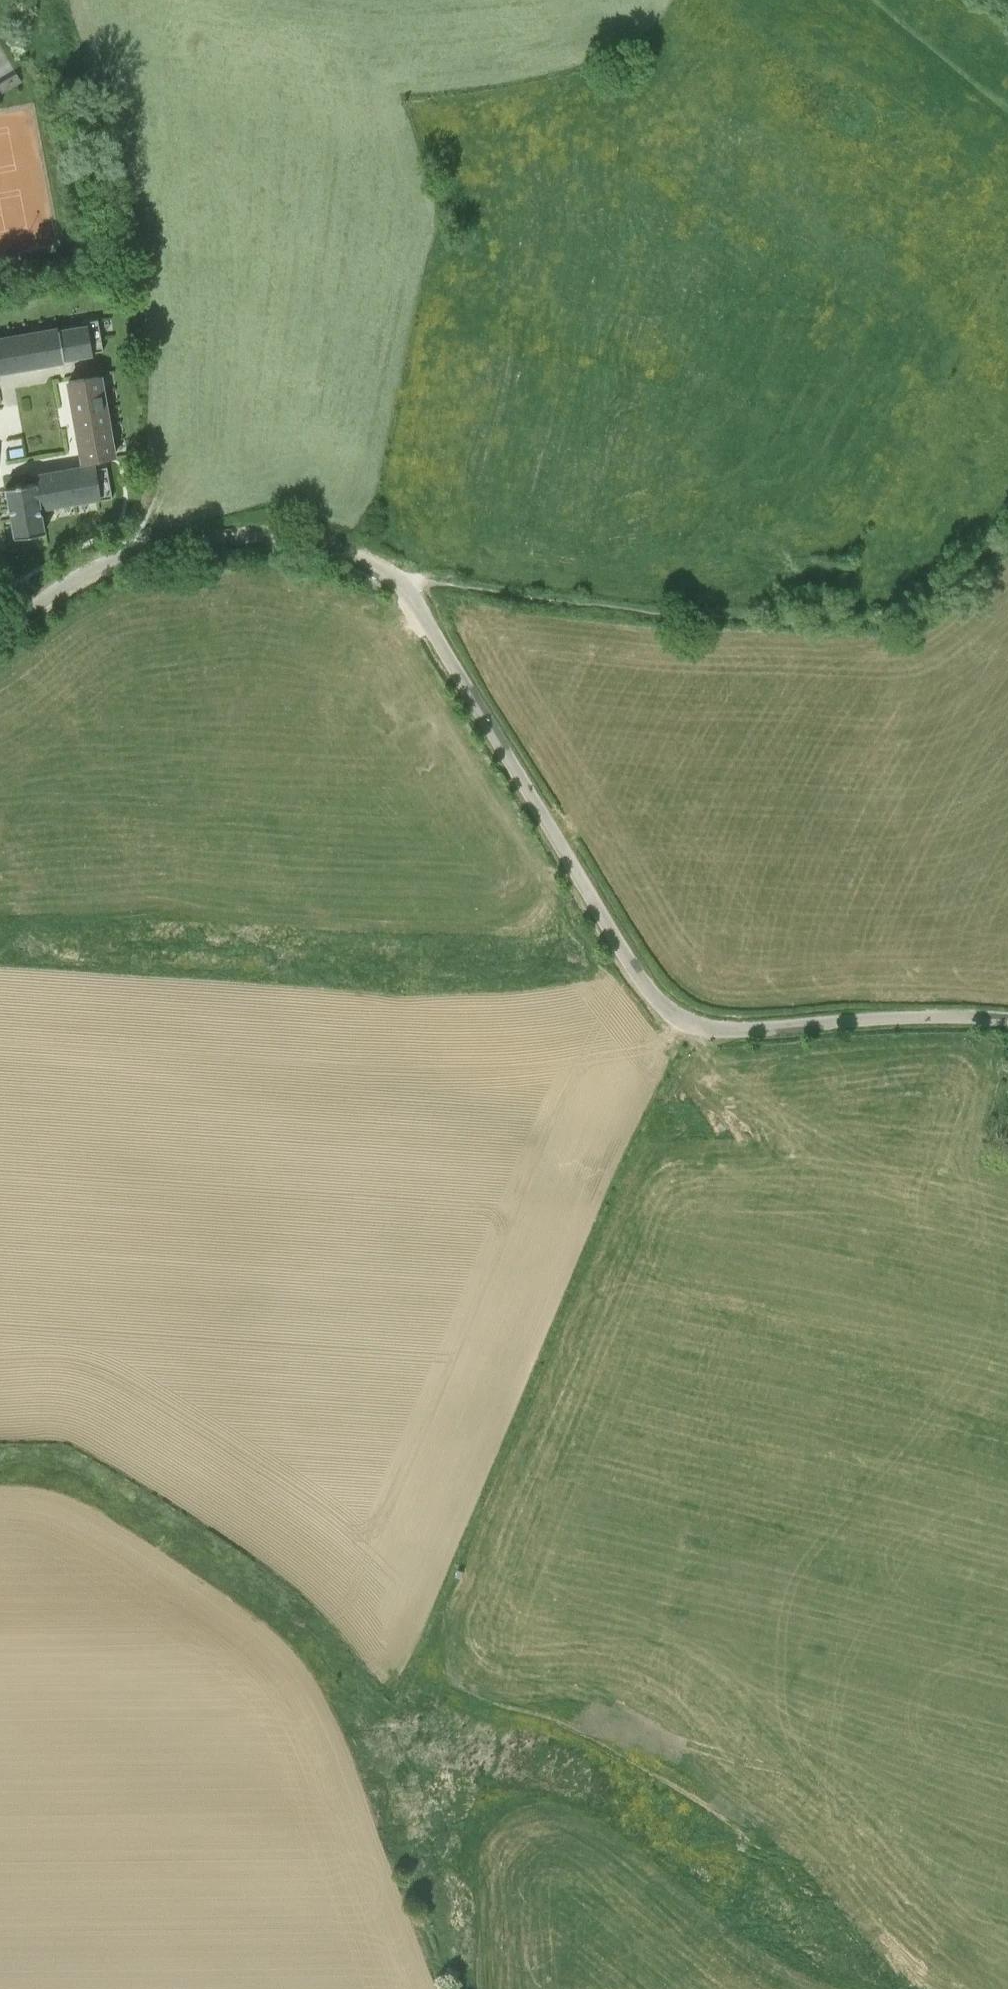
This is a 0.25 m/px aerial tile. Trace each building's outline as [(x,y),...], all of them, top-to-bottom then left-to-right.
[(21,81),(14,70),(0,78),(0,93),(21,81)] [(89,353),(104,350),(100,331),(99,322),(59,329),(64,359),(89,355),(89,353)] [(48,362),(64,359),(59,329),(43,332),(48,362)] [(32,365),(48,362),(43,332),(27,335),(32,365)] [(16,368),(32,365),(27,335),(10,337),(16,368)] [(16,368),(10,337),(0,339),(0,371),(16,368)] [(69,380),(72,396),(103,391),(100,375),(89,376),(69,380)] [(75,413),(106,407),(103,391),(72,396),(75,413)] [(78,429),(108,424),(106,407),(75,413),(78,429)] [(81,446),(111,440),(108,424),(78,429),(81,446)] [(83,462),(103,458),(114,456),(111,440),(81,446),(83,462)] [(113,495),(111,485),(107,466),(92,468),(92,466),(66,471),(71,502),(113,495)] [(55,505),(71,502),(66,471),(49,473),(55,505)] [(10,486),(31,482),(29,473),(9,476),(10,486)] [(41,508),(55,505),(49,473),(34,476),(35,481),(37,481),(39,494),(41,508)] [(41,508),(39,494),(37,481),(35,481),(31,482),(10,486),(6,487),(14,537),(34,533),(45,531),(41,508)]
